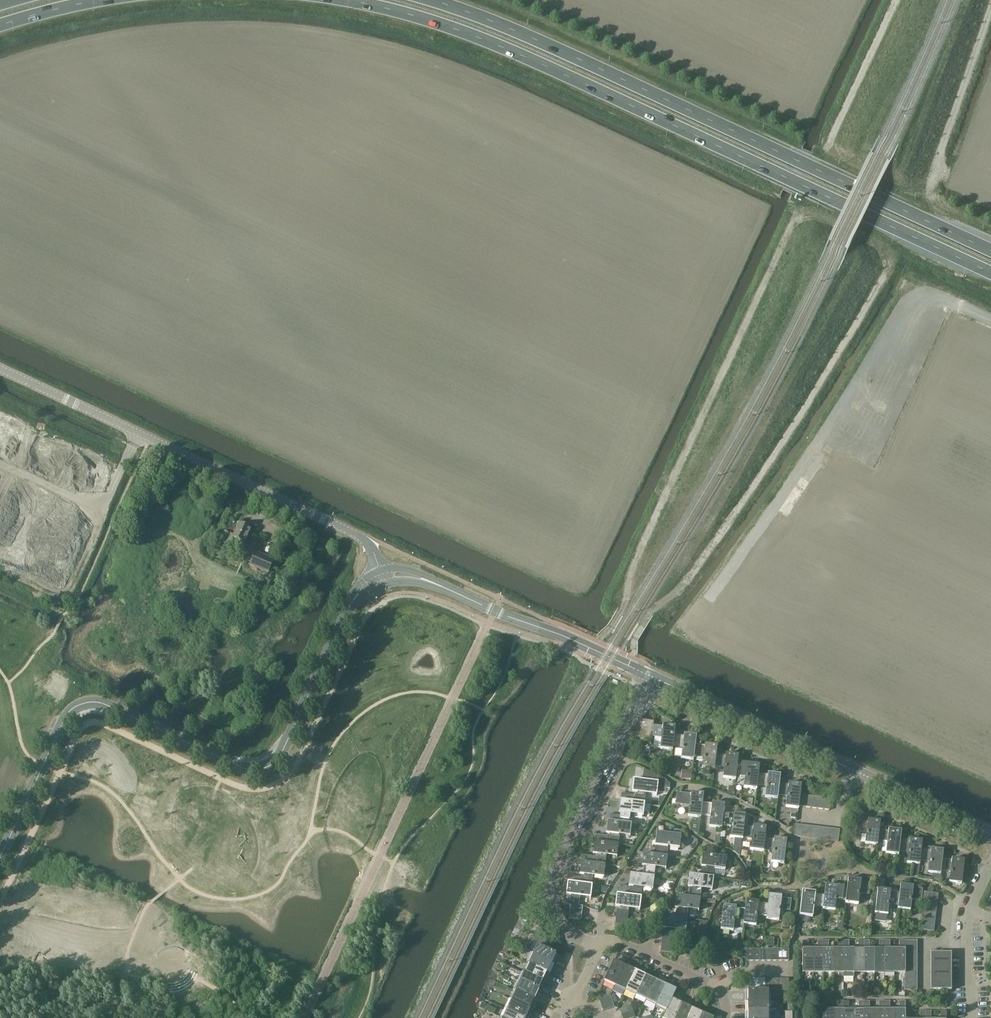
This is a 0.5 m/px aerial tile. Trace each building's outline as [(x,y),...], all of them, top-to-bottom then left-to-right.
[(923,334),(933,339),(940,326),(929,321),(923,334)] [(917,351),(913,359),(923,364),(927,355),(917,351)] [(239,524),(234,536),(231,535),(226,546),(233,549),(236,540),(245,544),(251,529),(239,524)] [(256,553),(254,556),(250,566),(269,574),(274,561),(256,553)] [(674,735),(675,735),(675,728),(654,725),(653,728),(652,734),(652,737),(656,737),(655,748),(661,749),(673,750),(673,746),(674,735)] [(697,738),(675,735),(674,735),(673,746),(683,747),(682,759),(694,760),(694,756),(695,745),(696,745),(697,738)] [(718,747),(696,745),(695,745),(694,756),(696,756),(696,758),(697,760),(702,761),(704,759),(704,757),(705,757),(703,768),(714,770),(715,766),(716,754),(717,754),(718,747)] [(738,757),(717,754),(716,754),(715,766),(725,767),(724,778),(736,779),(736,775),(737,764),(738,764),(738,757)] [(737,764),(736,775),(745,776),(744,788),(745,788),(757,789),(757,785),(758,774),(759,774),(759,767),(760,765),(742,763),(741,765),(738,764),(737,764)] [(682,770),(681,778),(691,779),(692,771),(682,770)] [(758,774),(757,785),(766,786),(765,797),(766,797),(778,799),(778,795),(779,784),(780,784),(780,776),(781,775),(768,773),(768,775),(759,774),(758,774)] [(621,801),(623,801),(645,803),(646,793),(647,793),(657,794),(658,783),(636,780),(634,795),(622,794),(621,801)] [(779,784),(778,795),(787,796),(786,807),(799,809),(799,807),(800,795),(801,786),(802,785),(789,783),(789,785),(780,784),(779,784)] [(701,815),(702,804),(703,795),(681,793),(680,804),(691,805),(690,817),(701,818),(701,815)] [(645,805),(645,803),(623,801),(621,816),(609,814),(608,822),(609,822),(632,824),(633,814),(635,814),(644,815),(644,813),(645,805)] [(722,826),(723,814),(724,806),(702,804),(701,815),(712,816),(711,828),(722,829),(722,826)] [(745,817),(723,814),(722,826),(733,827),(732,838),(743,839),(743,838),(744,826),(745,817)] [(858,820),(857,832),(866,833),(865,844),(867,844),(877,845),(878,841),(879,830),(880,823),(880,821),(868,820),(867,821),(858,820)] [(632,829),(632,824),(609,822),(608,836),(596,835),(595,842),(596,842),(619,845),(619,844),(620,834),(622,834),(631,835),(632,829)] [(744,826),(743,838),(752,839),(751,850),(752,850),(763,851),(763,850),(765,839),(766,829),(766,827),(753,826),(753,827),(744,826)] [(879,830),(878,841),(887,842),(886,853),(887,854),(899,855),(899,851),(900,840),(901,832),(901,831),(889,829),(889,831),(879,830)] [(659,833),(656,855),(667,857),(669,846),(679,847),(681,836),(659,833)] [(765,839),(763,850),(772,851),(771,862),(784,864),(787,840),(774,838),(774,840),(765,839)] [(900,840),(899,851),(908,852),(907,863),(908,863),(913,864),(919,865),(920,865),(920,861),(921,849),(921,850),(922,842),(922,841),(910,839),(909,841),(900,840)] [(618,856),(619,845),(596,842),(594,857),(582,855),(582,863),(583,863),(606,865),(605,865),(607,855),(608,855),(608,854),(618,856)] [(921,849),(920,861),(929,862),(928,873),(929,873),(933,873),(932,880),(940,880),(940,874),(941,874),(941,871),(941,870),(942,859),(943,852),(943,850),(931,849),(931,851),(921,850),(921,849)] [(668,857),(667,857),(656,855),(645,854),(643,876),(654,877),(656,866),(667,868),(668,857)] [(705,855),(702,877),(713,878),(714,874),(724,875),(725,869),(727,858),(705,855)] [(942,859),(941,870),(941,871),(950,872),(949,882),(962,884),(964,860),(952,859),(952,860),(942,859)] [(605,876),(606,865),(583,863),(581,877),(569,876),(568,883),(570,883),(593,886),(593,885),(592,885),(593,876),(595,876),(595,875),(605,876)] [(655,877),(654,877),(643,876),(633,874),(630,896),(641,897),(642,887),(653,888),(655,877)] [(691,875),(689,897),(700,899),(702,888),(713,889),(714,878),(713,878),(702,877),(691,875)] [(846,900),(846,903),(857,904),(858,904),(860,894),(869,895),(871,883),(861,882),(861,880),(848,879),(848,880),(847,889),(848,889),(846,900)] [(591,897),(593,886),(570,883),(567,906),(571,906),(570,919),(582,920),(583,907),(579,906),(580,896),(582,897),(582,896),(591,897)] [(823,907),(822,909),(834,910),(835,911),(837,900),(842,901),(842,900),(846,900),(848,889),(847,889),(844,888),(844,887),(825,885),(825,886),(824,895),(823,907)] [(898,905),(898,909),(909,910),(910,911),(912,899),(921,901),(922,892),(923,889),(913,888),(913,886),(901,885),(900,886),(900,893),(899,905),(898,905)] [(878,891),(875,913),(886,915),(888,915),(889,904),(898,905),(899,905),(900,893),(890,892),(891,891),(878,889),(878,891)] [(802,893),(800,915),(801,915),(808,916),(811,916),(813,917),(814,906),(823,907),(824,895),(815,894),(816,893),(802,891),(802,893)] [(641,897),(630,896),(619,895),(616,923),(628,924),(628,918),(629,908),(640,909),(641,898),(641,897)] [(767,917),(766,919),(778,920),(779,920),(780,910),(790,911),(792,899),(782,898),(782,896),(769,895),(769,896),(768,905),(767,916),(767,917)] [(678,896),(675,918),(687,919),(688,908),(699,910),(700,899),(689,897),(678,896)] [(744,921),(744,924),(755,926),(756,926),(757,916),(767,917),(767,916),(768,905),(759,903),(759,902),(747,900),(746,902),(745,910),(746,910),(744,921)] [(746,910),(745,910),(723,908),(721,930),(743,932),(744,924),(744,921),(746,910)] [(662,939),(661,945),(673,946),(674,940),(675,929),(686,930),(687,919),(675,918),(674,918),(665,916),(662,939)] [(641,920),(640,927),(650,928),(651,921),(641,920)] [(701,921),(699,943),(706,943),(708,922),(701,921)] [(627,932),(628,924),(616,923),(615,930),(627,932)] [(551,949),(545,947),(550,937),(543,934),(544,932),(537,929),(531,942),(538,945),(533,955),(551,964),(556,954),(550,952),(551,949)] [(765,938),(764,946),(774,946),(774,939),(765,938)] [(905,953),(905,947),(905,940),(899,940),(899,950),(894,950),(894,953),(895,972),(905,972),(905,965),(905,959),(905,953)] [(719,941),(714,945),(719,953),(719,954),(729,954),(730,949),(724,948),(719,941)] [(813,972),(813,954),(813,950),(808,950),(808,941),(802,941),(803,972),(813,972)] [(823,972),(823,941),(818,941),(818,950),(813,950),(813,954),(813,972),(823,972)] [(833,972),(833,954),(833,950),(829,950),(829,941),(823,941),(823,972),(833,972)] [(844,972),(844,941),(838,941),(838,950),(833,950),(833,954),(833,972),(844,972)] [(854,977),(854,972),(854,954),(854,950),(849,950),(849,941),(844,941),(844,972),(844,977),(854,977)] [(864,972),(864,941),(859,941),(859,950),(854,950),(854,954),(854,972),(864,972)] [(874,972),(874,954),(874,950),(870,950),(869,941),(864,941),(864,972),(874,972)] [(885,972),(884,941),(879,941),(879,950),(874,950),(874,954),(874,972),(885,972)] [(895,972),(894,953),(894,950),(890,950),(890,941),(884,941),(885,972),(895,972)] [(661,945),(660,952),(672,953),(673,946),(661,945)] [(949,991),(949,966),(949,953),(933,953),(933,991),(949,991)] [(547,973),(551,964),(533,955),(529,964),(547,973)] [(710,965),(718,966),(719,958),(711,957),(710,965)] [(624,966),(614,961),(604,981),(615,986),(624,966)] [(543,982),(547,973),(529,964),(525,973),(543,982)] [(635,971),(624,966),(615,986),(625,991),(635,971)] [(645,976),(635,971),(625,991),(636,996),(645,976)] [(539,991),(543,982),(525,973),(520,982),(539,991)] [(655,981),(645,976),(636,996),(646,1001),(655,981)] [(656,1005),(666,986),(655,981),(646,1001),(656,1005)] [(534,1000),(539,991),(520,982),(516,991),(534,1000)] [(676,991),(666,986),(656,1005),(667,1010),(672,1000),(676,991)] [(530,1009),(534,1000),(516,991),(512,1000),(530,1009)] [(759,991),(754,991),(748,991),(748,1001),(768,1001),(768,991),(765,991),(759,991)] [(601,1005),(612,1001),(610,995),(599,999),(601,1005)] [(530,1009),(512,1000),(508,1010),(526,1017),(530,1009)] [(672,1000),(667,1010),(663,1017),(676,1017),(682,1004),(672,1000)] [(613,1003),(612,1001),(601,1005),(603,1011),(614,1007),(613,1003)] [(768,1011),(768,1001),(748,1001),(748,1011),(768,1011)] [(834,1014),(834,1011),(829,1011),(829,1001),(823,1001),(823,1017),(834,1017),(834,1014)] [(844,1001),(838,1001),(838,1011),(834,1011),(834,1014),(834,1017),(844,1017),(844,1001)] [(854,1014),(854,1011),(849,1011),(849,1001),(844,1001),(844,1017),(854,1017),(854,1014)] [(864,1001),(859,1001),(859,1011),(854,1011),(854,1014),(854,1017),(864,1017),(864,1001)] [(874,1014),(874,1011),(870,1011),(870,1001),(864,1001),(864,1017),(874,1017),(874,1014)] [(884,1001),(879,1001),(879,1011),(874,1011),(874,1014),(874,1017),(884,1017),(884,1001)] [(895,1014),(895,1011),(890,1011),(890,1001),(884,1001),(884,1017),(895,1017),(895,1014)] [(905,1011),(905,1001),(899,1001),(899,1011),(895,1011),(895,1014),(895,1017),(905,1017),(905,1011)] [(693,1009),(682,1004),(676,1017),(689,1017),(693,1009)] [(487,1005),(485,1010),(494,1014),(496,1009),(487,1005)] [(631,1005),(620,1009),(622,1015),(633,1011),(631,1005)] [(703,1014),(693,1009),(689,1017),(701,1017),(703,1014)] [(508,1010),(504,1017),(526,1017),(508,1010)]
